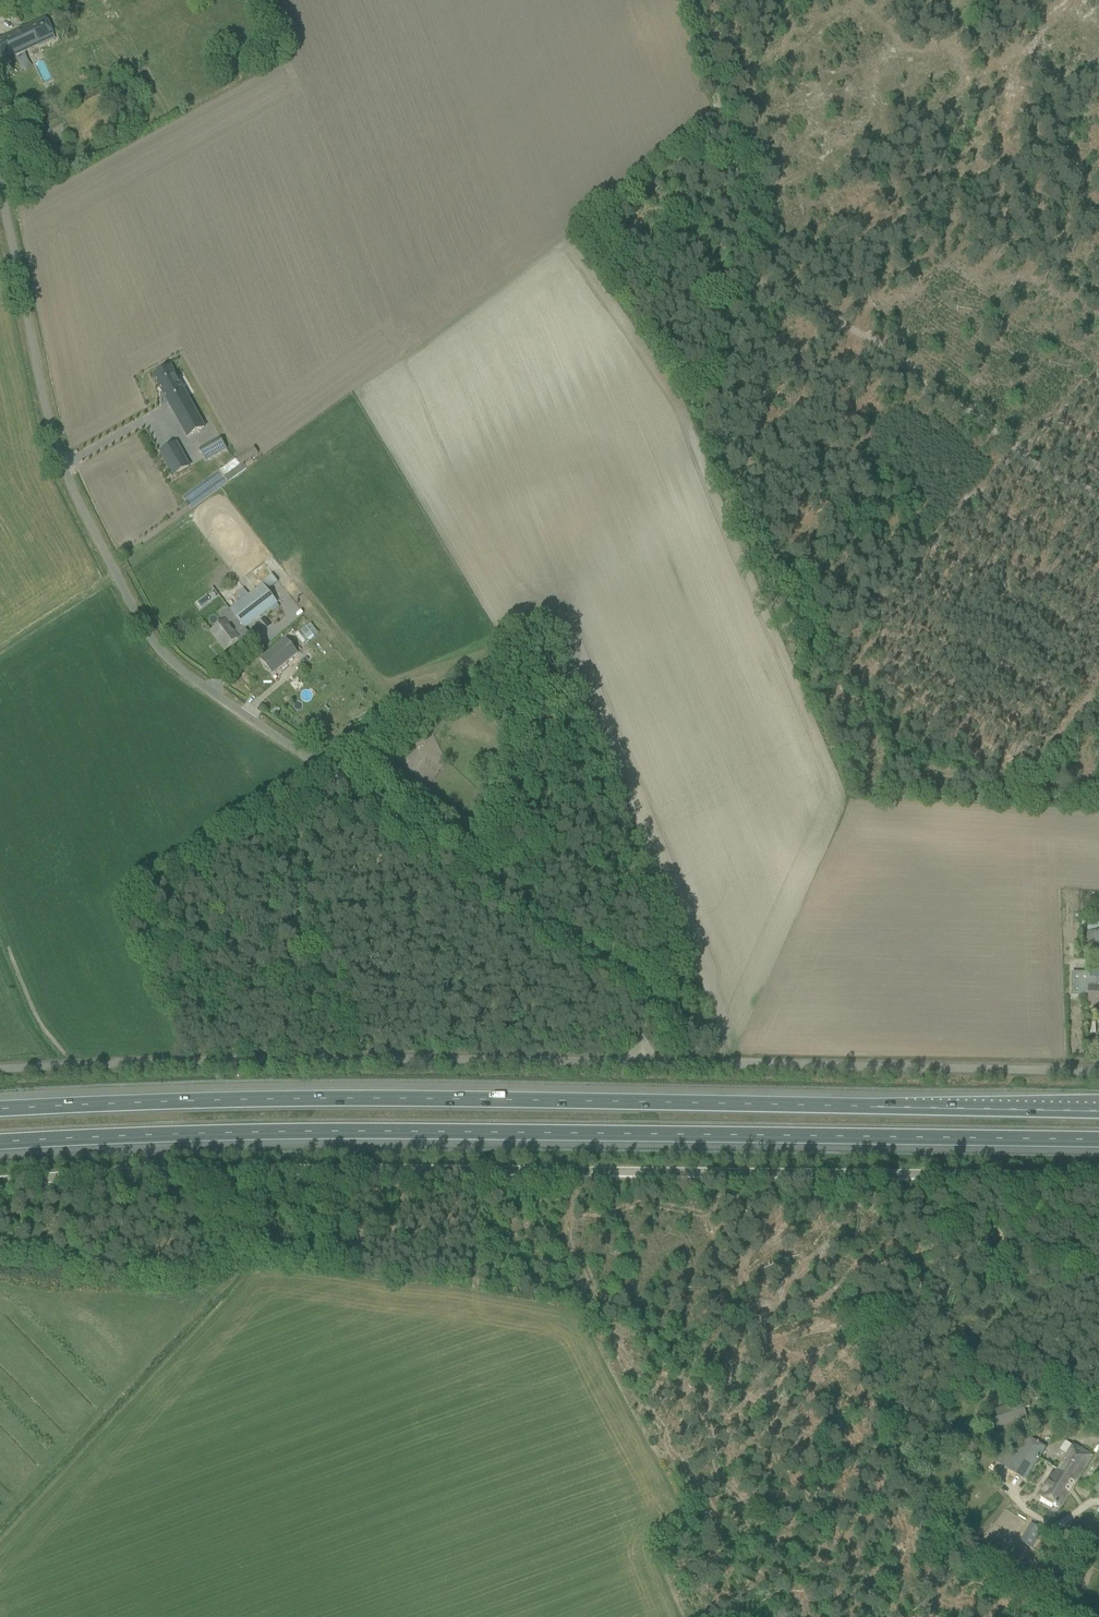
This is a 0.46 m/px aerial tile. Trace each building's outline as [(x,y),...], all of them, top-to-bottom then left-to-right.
[(8,59),(12,57),(10,54),(52,35),(45,19),(0,40),(0,63),(8,59)] [(35,64),(44,83),(52,80),(44,61),(35,64)] [(59,141),(54,133),(47,137),(51,146),(59,141)] [(21,147),(19,136),(8,139),(11,149),(21,147)] [(171,366),(154,376),(188,437),(205,427),(171,366)] [(220,438),(199,450),(205,461),(226,450),(220,438)] [(161,451),(174,475),(189,466),(176,443),(161,451)] [(220,625),(211,632),(224,649),(233,642),(238,638),(240,641),(249,633),(246,630),(245,628),(277,603),(262,584),(229,610),(236,618),(227,624),(225,622),(220,625)] [(295,634),(303,644),(318,633),(310,622),(295,634)] [(277,646),(268,653),(280,668),(288,661),(305,648),(293,633),(277,646)] [(1081,921),(1082,933),(1098,932),(1098,920),(1081,921)] [(1082,933),(1084,951),(1098,950),(1098,932),(1082,933)] [(1071,996),(1088,997),(1088,1003),(1098,1004),(1098,978),(1095,978),(1089,978),(1089,972),(1072,972),(1071,996)] [(1025,1400),(992,1412),(993,1417),(996,1425),(1029,1413),(1025,1400)] [(1025,1435),(1013,1455),(1038,1459),(1045,1448),(1025,1435)] [(1058,1470),(1075,1481),(1091,1456),(1073,1446),(1067,1456),(1058,1470)] [(1013,1455),(1005,1468),(1025,1480),(1038,1459),(1013,1455)] [(1075,1481),(1058,1470),(1055,1476),(1052,1474),(1039,1496),(1059,1508),(1075,1481)]
